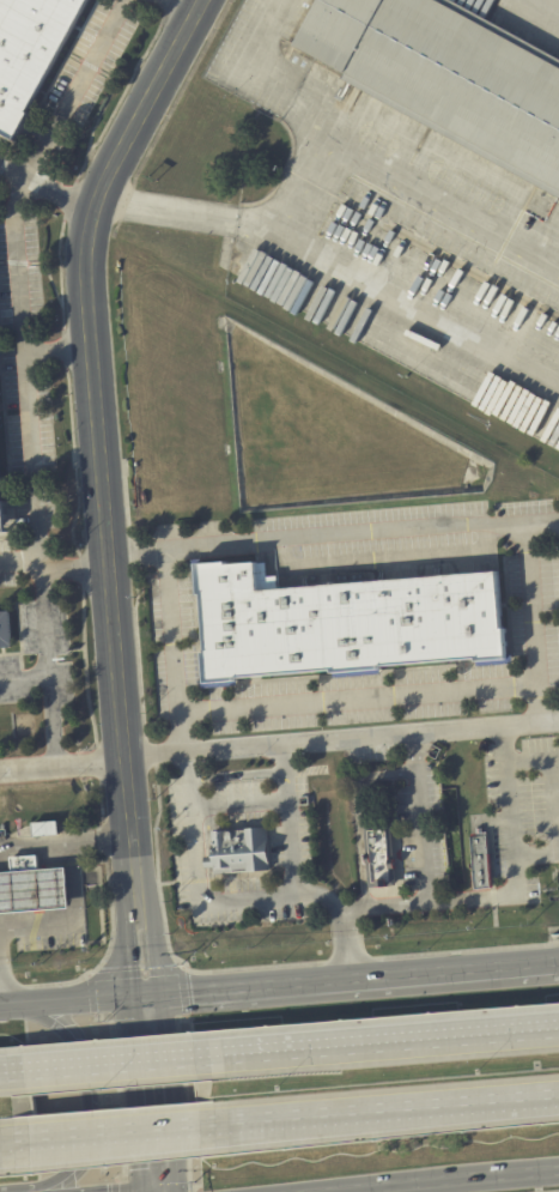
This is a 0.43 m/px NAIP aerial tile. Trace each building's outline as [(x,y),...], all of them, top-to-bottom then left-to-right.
[(19,143),(0,133),(0,0),(93,0),(31,114),(34,115),(19,143)] [(453,0),(558,58),(558,198),(354,86),(342,80),(346,73),(297,46),(321,0),(453,0)] [(10,536),(0,536),(0,448),(5,504),(7,504),(10,536)] [(499,573),(503,571),(506,630),(510,630),(511,653),(515,653),(515,662),(479,665),(479,660),(384,668),(384,671),(336,676),(336,672),(238,679),(239,684),(202,686),(202,684),(199,685),(198,673),(202,672),(201,671),(207,671),(206,654),(208,654),(203,597),(201,597),(199,565),(230,563),(230,565),(259,563),(261,591),(499,573)] [(6,651),(0,651),(0,614),(11,613),(13,647),(12,647),(12,651),(6,651)] [(60,824),(60,835),(35,837),(34,823),(59,821),(60,824)] [(394,828),(396,860),(397,860),(397,869),(399,887),(371,888),(366,828),(394,825),(394,828)] [(271,867),(272,871),(215,875),(215,867),(206,869),(206,858),(214,857),(212,831),(268,828),(271,867)] [(492,855),(493,855),(496,889),(476,890),(474,837),(491,836),(492,855)] [(72,909),(0,914),(0,873),(12,872),(68,867),(72,909)]
